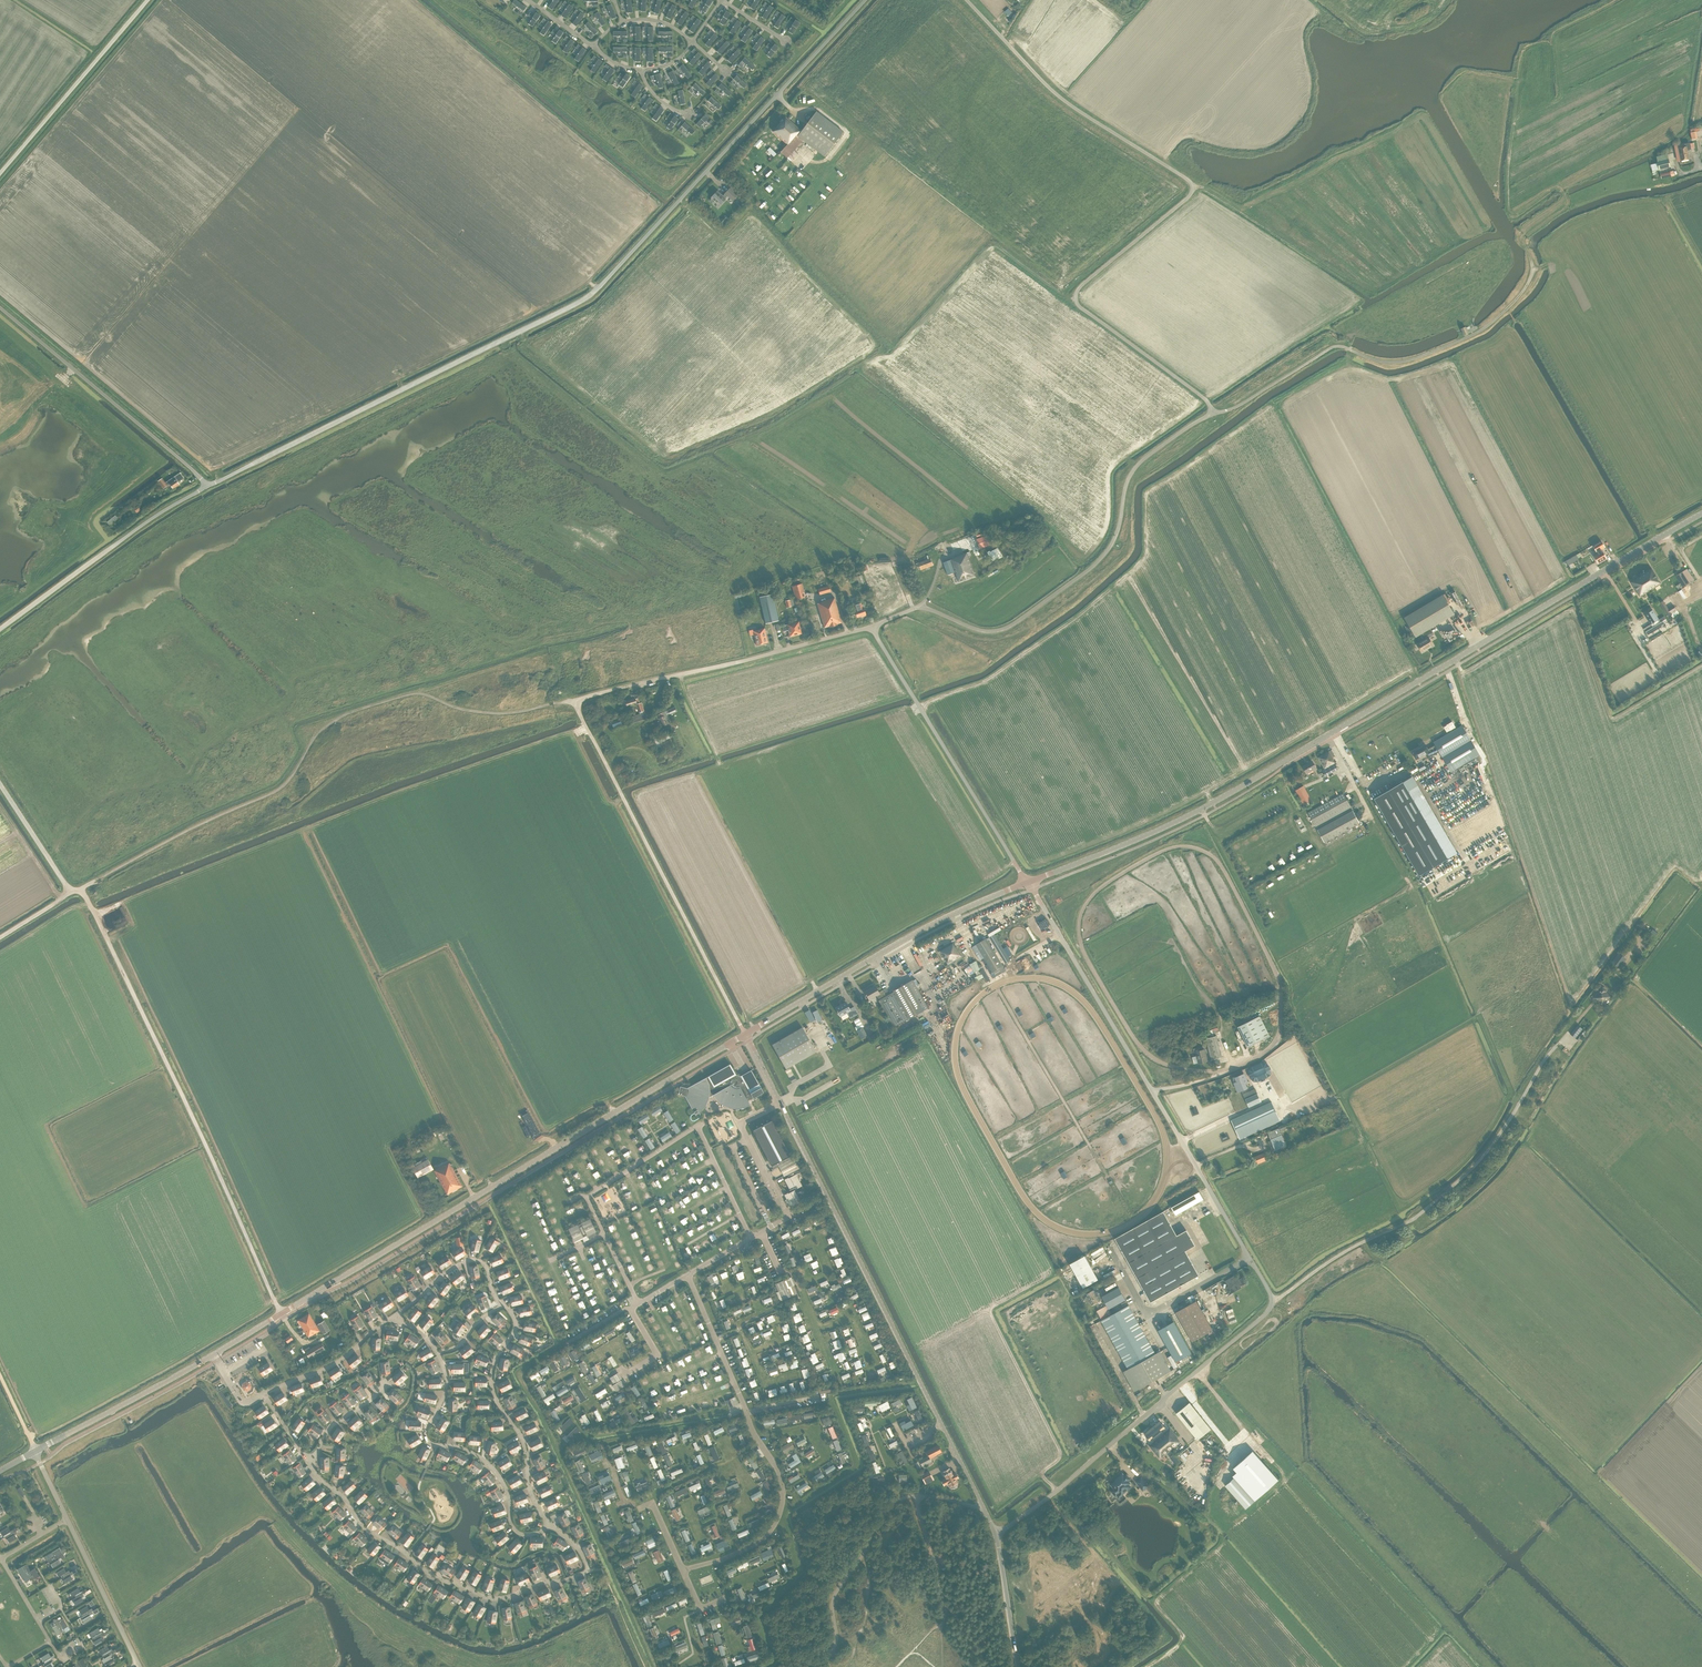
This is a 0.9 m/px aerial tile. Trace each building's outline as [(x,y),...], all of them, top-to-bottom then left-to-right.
[(516,0),(515,0),(512,4),(517,8),(518,7),(520,9),(521,10),(523,11),(526,8),(516,0)] [(559,0),(553,0),(552,1),(553,2),(551,4),(550,4),(550,5),(548,7),(552,10),(559,0)] [(662,1),(658,0),(657,0),(655,6),(656,6),(655,9),(654,9),(654,10),(654,13),(658,14),(662,1)] [(688,6),(692,8),(697,0),(692,0),(691,0),(691,1),(688,6)] [(713,2),(710,0),(708,0),(705,5),(704,7),(703,7),(703,8),(701,11),(705,13),(713,2)] [(760,0),(754,0),(754,1),(752,4),(751,5),(752,5),(750,7),(754,10),(760,0)] [(565,18),(573,7),(569,4),(565,10),(564,12),(563,12),(563,13),(561,16),(565,18)] [(616,18),(611,5),(606,7),(609,13),(610,16),(610,17),(611,17),(612,19),(616,18)] [(669,11),(666,17),(670,19),(677,7),(672,5),(670,10),(669,10),(669,11)] [(766,20),(774,8),(769,5),(766,11),(764,13),(763,14),(764,14),(762,17),(766,20)] [(681,25),(689,14),(685,11),(681,17),(680,19),(679,19),(679,20),(677,23),(681,25)] [(723,26),(730,14),(726,11),(723,17),(721,19),(720,20),(721,20),(719,23),(723,26)] [(577,26),(585,15),(580,12),(577,18),(575,20),(574,21),(575,21),(573,24),(577,26)] [(606,24),(598,12),(594,15),(598,20),(599,23),(600,24),(602,26),(606,24)] [(532,27),(540,16),(536,13),(532,18),(533,18),(531,21),(530,22),(528,24),(532,27)] [(778,29),(786,17),(781,14),(778,20),(777,22),(776,22),(776,23),(774,26),(778,29)] [(693,33),(701,22),(697,19),(693,24),(692,27),(691,26),(691,27),(691,28),(689,30),(693,33)] [(734,35),(741,23),(737,20),(733,26),(734,26),(732,28),(731,29),(730,32),(734,35)] [(792,34),(800,23),(795,20),(792,26),(790,28),(789,29),(790,29),(788,32),(792,34)] [(544,36),(552,25),(548,22),(544,27),(543,30),(542,29),(542,30),(540,33),(544,36)] [(598,32),(588,22),(585,26),(589,30),(592,32),(591,33),(592,33),(594,35),(598,32)] [(744,42),(753,31),(749,28),(745,33),(745,34),(743,36),(742,37),(740,39),(744,42)] [(556,44),(564,33),(559,30),(556,35),(554,38),(553,39),(554,39),(552,41),(556,44)] [(709,47),(718,37),(714,34),(710,39),(708,41),(707,42),(705,44),(709,47)] [(756,51),(765,40),(761,37),(757,42),(755,45),(755,44),(754,45),(754,46),(753,48),(756,51)] [(567,53),(575,42),(570,39),(567,45),(565,47),(564,48),(565,48),(563,51),(567,53)] [(720,54),(730,45),(726,41),(722,46),(720,48),(719,48),(719,49),(717,51),(720,54)] [(770,58),(779,47),(775,44),(771,49),(771,50),(769,52),(768,53),(766,55),(770,58)] [(578,62),(586,51),(582,48),(578,53),(579,53),(577,55),(576,56),(575,59),(578,62)] [(731,63),(740,53),(737,50),(732,55),(733,55),(730,57),(729,57),(730,58),(728,60),(731,63)] [(694,57),(689,63),(692,66),(702,56),(698,52),(694,57),(694,56),(693,57),(694,57)] [(755,67),(745,58),(742,61),(746,66),(747,65),(749,67),(749,68),(750,68),(752,70),(755,67)] [(595,73),(602,62),(598,59),(594,64),(595,65),(593,67),(592,68),(591,70),(595,73)] [(702,68),(698,72),(702,76),(711,65),(708,62),(703,67),(702,68)] [(683,65),(679,68),(684,73),(683,74),(684,74),(688,79),(692,76),(683,65)] [(606,82),(614,71),(610,68),(606,73),(607,73),(605,76),(605,75),(604,76),(603,79),(606,82)] [(673,71),(668,73),(672,80),(672,81),(675,86),(679,84),(673,71)] [(709,87),(719,77),(715,73),(710,78),(711,78),(709,81),(708,80),(708,81),(706,84),(709,87)] [(623,88),(630,77),(626,74),(623,79),(621,82),(620,82),(620,83),(619,85),(623,88)] [(664,87),(660,74),(655,75),(657,81),(658,84),(657,84),(658,85),(659,88),(664,87)] [(747,85),(737,76),(733,79),(738,84),(738,83),(740,85),(740,86),(741,87),(741,86),(743,88),(747,85)] [(635,98),(643,86),(639,83),(635,89),(636,89),(634,91),(633,92),(631,95),(635,98)] [(706,92),(696,83),(692,87),(697,91),(700,93),(699,93),(700,94),(703,96),(706,92)] [(732,93),(721,84),(718,88),(723,92),(725,94),(726,95),(726,94),(728,96),(732,93)] [(645,111),(653,100),(649,97),(645,102),(645,103),(644,105),(643,105),(643,106),(641,108),(645,111)] [(721,106),(711,97),(708,101),(713,105),(715,107),(716,108),(718,110),(721,106)] [(656,121),(664,110),(660,107),(656,112),(656,113),(655,115),(654,115),(654,116),(652,118),(656,121)] [(781,152),(788,159),(792,162),(798,155),(794,151),(803,141),(824,157),(843,132),(816,112),(801,131),(786,117),(772,132),(787,145),(781,152)] [(709,118),(705,114),(696,124),(699,128),(702,125),(702,126),(703,125),(702,125),(704,122),(705,123),(709,118)] [(671,130),(678,119),(674,116),(670,122),(671,122),(669,124),(668,125),(667,128),(671,130)] [(695,131),(685,122),(681,126),(686,130),(689,132),(688,132),(689,133),(692,135),(695,131)] [(1684,144),(1685,147),(1679,148),(1681,160),(1689,159),(1688,151),(1692,150),(1691,149),(1695,148),(1694,143),(1690,144),(1690,143),(1684,144)] [(1671,167),(1669,159),(1657,162),(1657,163),(1650,165),(1652,171),(1671,167)] [(1675,176),(1673,171),(1670,171),(1670,172),(1660,174),(1661,179),(1671,177),(1675,176)] [(725,194),(723,196),(717,191),(711,198),(720,206),(728,197),(733,202),(737,197),(734,193),(736,191),(732,187),(730,189),(729,188),(724,194),(725,194)] [(163,489),(170,485),(173,489),(180,484),(178,483),(184,479),(180,472),(165,483),(162,478),(158,481),(163,489)] [(980,549),(990,547),(987,536),(978,539),(980,549)] [(1597,554),(1594,556),(1598,563),(1606,559),(1601,549),(1605,547),(1601,541),(1593,546),(1597,554)] [(1002,557),(998,548),(991,552),(990,551),(987,553),(992,562),(998,559),(1002,557)] [(943,563),(948,575),(955,572),(959,582),(976,576),(968,557),(972,556),(970,552),(955,557),(956,559),(943,563)] [(1576,555),(1565,561),(1567,565),(1578,559),(1576,555)] [(917,568),(920,567),(921,570),(933,566),(931,558),(930,559),(929,556),(924,557),(925,561),(916,564),(917,568)] [(1639,596),(1651,589),(1657,585),(1660,584),(1657,579),(1658,578),(1651,568),(1642,574),(1640,575),(1630,582),(1639,596)] [(1689,583),(1694,580),(1687,569),(1682,572),(1689,583)] [(857,577),(856,577),(860,585),(865,583),(862,575),(861,575),(859,572),(856,573),(857,577)] [(1682,572),(1677,575),(1684,586),(1689,583),(1682,572)] [(825,574),(815,577),(817,585),(828,582),(825,574)] [(802,584),(793,587),(796,599),(804,597),(802,593),(804,592),(802,584)] [(765,624),(779,621),(773,594),(759,597),(765,624)] [(1422,634),(1430,629),(1454,615),(1443,595),(1404,618),(1416,638),(1422,634)] [(837,624),(842,623),(834,598),(822,602),(817,604),(824,628),(829,626),(829,628),(835,626),(837,625),(837,624)] [(855,611),(857,617),(866,614),(864,608),(863,609),(861,603),(853,606),(855,611)] [(1645,615),(1651,624),(1659,620),(1653,610),(1645,615)] [(1651,624),(1644,629),(1647,634),(1667,622),(1663,617),(1659,620),(1651,624)] [(799,621),(787,624),(790,637),(802,634),(799,621)] [(764,628),(753,631),(757,645),(768,643),(764,628)] [(1425,639),(1417,644),(1422,652),(1434,646),(1429,638),(1433,635),(1430,629),(1422,634),(1425,639)] [(635,698),(625,701),(627,706),(636,703),(639,712),(639,715),(631,717),(632,721),(633,723),(634,722),(634,723),(639,721),(640,721),(640,720),(646,718),(645,713),(644,713),(643,711),(644,711),(642,703),(638,704),(638,702),(639,702),(638,698),(635,699),(635,698)] [(665,712),(658,715),(661,721),(663,726),(670,723),(669,721),(666,715),(670,713),(670,714),(677,710),(675,707),(668,710),(665,712)] [(1447,725),(1444,727),(1447,732),(1455,727),(1452,721),(1446,724),(1447,725)] [(1433,742),(1435,745),(1439,752),(1451,772),(1480,755),(1462,725),(1433,742)] [(1425,744),(1412,751),(1414,757),(1416,760),(1421,757),(1427,754),(1429,758),(1439,752),(1435,745),(1428,749),(1425,744)] [(1324,768),(1322,770),(1326,776),(1338,769),(1335,763),(1333,760),(1334,759),(1334,758),(1335,756),(1332,750),(1318,757),(1324,768)] [(1309,765),(1303,768),(1307,774),(1317,769),(1312,761),(1308,763),(1309,765)] [(1324,783),(1328,792),(1340,786),(1335,777),(1324,783)] [(1403,782),(1374,799),(1419,876),(1448,859),(1403,782)] [(1303,805),(1312,801),(1303,786),(1295,791),(1303,805)] [(1351,807),(1343,793),(1308,813),(1315,827),(1351,807)] [(1360,823),(1353,811),(1317,830),(1324,843),(1360,823)] [(980,960),(984,958),(993,973),(994,972),(1003,966),(986,938),(972,947),(980,960)] [(953,943),(940,951),(948,964),(962,956),(956,947),(953,943)] [(1003,949),(1008,957),(1013,955),(1007,946),(1003,949)] [(1618,953),(1611,962),(1619,968),(1626,959),(1624,957),(1626,954),(1622,952),(1620,954),(1618,953)] [(974,973),(981,969),(976,961),(970,964),(974,973)] [(1003,966),(994,972),(996,977),(1006,971),(1003,966)] [(984,968),(980,970),(987,982),(991,980),(984,968)] [(888,991),(886,988),(879,992),(875,986),(865,992),(869,1000),(871,999),(872,1002),(877,998),(894,1027),(928,1008),(912,980),(893,991),(893,992),(886,996),(885,993),(888,991)] [(1602,987),(1601,987),(1597,992),(1599,993),(1595,998),(1598,1001),(1598,1002),(1602,1005),(1610,995),(1606,993),(1607,991),(1602,986),(1602,987)] [(846,1002),(835,1008),(840,1017),(847,1013),(850,1019),(858,1014),(854,1007),(850,1009),(846,1002)] [(1260,1016),(1238,1027),(1248,1047),(1270,1036),(1260,1016)] [(1584,1017),(1579,1024),(1582,1027),(1588,1020),(1584,1017)] [(878,1036),(882,1033),(878,1025),(874,1028),(878,1036)] [(1577,1025),(1570,1034),(1574,1037),(1582,1028),(1577,1025)] [(802,1027),(773,1044),(787,1069),(816,1052),(802,1027)] [(867,1035),(865,1032),(862,1027),(857,1030),(859,1035),(861,1039),(867,1035)] [(1211,1060),(1223,1057),(1217,1036),(1206,1039),(1211,1060)] [(1194,1053),(1196,1052),(1199,1064),(1208,1061),(1204,1049),(1200,1050),(1199,1047),(1193,1049),(1194,1053)] [(764,1092),(744,1056),(687,1088),(680,1087),(678,1094),(685,1096),(695,1114),(700,1110),(705,1104),(707,1099),(717,1093),(720,1098),(725,1101),(731,1104),(737,1105),(742,1104),(744,1103),(764,1092)] [(1237,1082),(1235,1083),(1238,1092),(1247,1088),(1245,1083),(1247,1082),(1244,1074),(1235,1078),(1237,1082)] [(1256,1089),(1243,1095),(1249,1107),(1261,1101),(1256,1089)] [(1272,1102),(1231,1120),(1240,1139),(1280,1121),(1272,1102)] [(1290,1129),(1296,1127),(1293,1120),(1279,1126),(1279,1128),(1267,1133),(1275,1151),(1275,1150),(1277,1154),(1281,1152),(1280,1149),(1287,1146),(1281,1134),(1285,1129),(1289,1127),(1290,1129)] [(802,1186),(796,1174),(802,1171),(800,1168),(794,1157),(791,1159),(790,1156),(772,1121),(753,1130),(772,1166),(773,1168),(779,1166),(784,1176),(787,1174),(789,1178),(785,1180),(790,1190),(791,1190),(792,1192),(787,1194),(788,1197),(787,1198),(788,1201),(786,1202),(787,1204),(789,1203),(791,1207),(801,1202),(796,1193),(801,1191),(802,1190),(803,1188),(802,1186)] [(1257,1164),(1266,1160),(1264,1154),(1254,1158),(1257,1164)] [(432,1170),(427,1160),(422,1163),(421,1161),(415,1164),(416,1166),(413,1167),(416,1173),(419,1171),(422,1176),(432,1170)] [(445,1166),(444,1164),(434,1171),(447,1195),(462,1186),(450,1163),(445,1166)] [(1171,1207),(1176,1215),(1204,1199),(1199,1192),(1199,1191),(1171,1207)] [(1163,1211),(1115,1239),(1151,1302),(1199,1275),(1185,1251),(1195,1246),(1187,1230),(1177,1236),(1163,1211)] [(589,1239),(597,1235),(596,1232),(590,1219),(581,1223),(581,1224),(578,1225),(577,1225),(568,1229),(575,1242),(582,1238),(584,1242),(589,1239)] [(457,1249),(457,1250),(453,1253),(456,1259),(466,1254),(462,1247),(461,1245),(463,1245),(462,1237),(456,1238),(457,1246),(458,1246),(458,1247),(457,1249)] [(474,1238),(471,1250),(478,1251),(481,1240),(474,1238)] [(492,1238),(486,1247),(493,1251),(498,1242),(492,1238)] [(749,1243),(742,1247),(745,1253),(755,1247),(753,1243),(750,1245),(749,1243)] [(501,1254),(490,1259),(493,1266),(503,1262),(501,1254)] [(447,1256),(438,1262),(441,1269),(451,1263),(447,1256)] [(1070,1264),(1077,1275),(1084,1288),(1099,1279),(1085,1256),(1070,1264)] [(421,1272),(423,1275),(425,1279),(435,1273),(431,1266),(421,1272)] [(472,1278),(479,1277),(478,1266),(470,1267),(472,1278)] [(497,1272),(498,1275),(500,1279),(510,1275),(507,1268),(497,1272)] [(413,1290),(420,1286),(414,1277),(416,1276),(413,1271),(405,1276),(408,1281),(413,1290)] [(459,1272),(454,1275),(451,1278),(456,1284),(464,1278),(459,1272)] [(1237,1280),(1235,1276),(1225,1281),(1228,1286),(1226,1287),(1228,1291),(1230,1290),(1232,1293),(1241,1288),(1241,1286),(1246,1283),(1242,1277),(1237,1280)] [(795,1285),(791,1277),(775,1284),(776,1286),(774,1287),(776,1292),(780,1301),(782,1300),(796,1294),(793,1286),(795,1285)] [(445,1282),(438,1291),(444,1295),(451,1286),(445,1282)] [(511,1283),(500,1287),(503,1294),(514,1290),(511,1283)] [(1118,1287),(1102,1297),(1107,1305),(1112,1314),(1129,1305),(1125,1300),(1118,1287)] [(404,1288),(395,1294),(399,1301),(408,1295),(404,1288)] [(1096,1289),(1093,1290),(1086,1294),(1087,1296),(1086,1297),(1085,1300),(1086,1302),(1089,1302),(1090,1302),(1092,1305),(1102,1299),(1099,1295),(1099,1293),(1099,1292),(1098,1292),(1096,1289)] [(433,1294),(426,1302),(432,1307),(439,1299),(433,1294)] [(521,1295),(511,1298),(512,1305),(523,1303),(521,1295)] [(485,1296),(478,1298),(482,1309),(489,1306),(485,1296)] [(384,1311),(394,1305),(389,1298),(380,1304),(384,1311)] [(1209,1334),(1214,1332),(1196,1301),(1176,1313),(1192,1342),(1208,1332),(1209,1334)] [(473,1305),(464,1312),(469,1318),(478,1311),(473,1305)] [(1107,1305),(1097,1311),(1102,1320),(1112,1314),(1107,1305)] [(1112,1314),(1102,1320),(1101,1321),(1128,1369),(1139,1389),(1167,1373),(1129,1305),(1112,1314)] [(530,1306),(519,1308),(521,1316),(531,1314),(530,1306)] [(371,1307),(365,1311),(370,1320),(377,1316),(371,1307)] [(415,1308),(408,1316),(414,1321),(421,1313),(415,1308)] [(330,1330),(324,1320),(316,1325),(309,1314),(298,1320),(308,1337),(312,1335),(312,1336),(321,1330),(324,1334),(330,1330)] [(497,1314),(492,1319),(500,1327),(505,1321),(497,1314)] [(358,1316),(351,1320),(357,1330),(363,1326),(358,1316)] [(427,1317),(420,1325),(426,1330),(433,1321),(427,1317)] [(460,1321),(453,1331),(460,1335),(466,1326),(460,1321)] [(1173,1322),(1158,1330),(1176,1362),(1191,1354),(1192,1353),(1174,1321),(1173,1322)] [(536,1324),(525,1322),(524,1329),(535,1331),(536,1324)] [(485,1324),(477,1332),(483,1337),(490,1329),(485,1324)] [(605,1336),(614,1331),(612,1328),(603,1333),(605,1336)] [(399,1332),(388,1331),(387,1338),(398,1340),(399,1332)] [(441,1332),(435,1337),(442,1345),(448,1340),(441,1332)] [(410,1334),(406,1340),(415,1347),(419,1340),(410,1334)] [(495,1334),(489,1340),(497,1347),(503,1341),(495,1334)] [(290,1335),(285,1339),(288,1343),(293,1339),(290,1335)] [(533,1338),(522,1335),(520,1342),(531,1346),(533,1338)] [(381,1338),(373,1338),(372,1349),(380,1349),(381,1338)] [(590,1345),(588,1342),(579,1346),(582,1350),(590,1345)] [(309,1358),(325,1349),(321,1343),(310,1349),(309,1347),(305,1349),(306,1352),(305,1352),(309,1358)] [(469,1344),(460,1351),(465,1357),(474,1351),(469,1344)] [(514,1345),(511,1351),(520,1357),(524,1350),(514,1345)] [(429,1348),(420,1354),(423,1360),(433,1355),(429,1348)] [(356,1354),(348,1361),(353,1367),(361,1361),(356,1354)] [(478,1356),(475,1363),(486,1367),(489,1360),(478,1356)] [(501,1358),(499,1369),(507,1370),(509,1359),(501,1358)] [(435,1360),(428,1364),(433,1374),(439,1370),(435,1360)] [(382,1374),(390,1373),(389,1362),(381,1363),(382,1374)] [(268,1363),(259,1369),(263,1375),(273,1369),(268,1363)] [(338,1367),(329,1373),(333,1379),(342,1373),(338,1367)] [(401,1371),(393,1379),(396,1383),(398,1385),(399,1384),(399,1385),(406,1378),(401,1371)] [(369,1386),(376,1381),(369,1372),(363,1377),(369,1386)] [(618,1380),(622,1378),(618,1372),(610,1378),(613,1384),(614,1383),(615,1384),(612,1386),(616,1391),(624,1386),(621,1380),(619,1382),(618,1380)] [(320,1376),(310,1380),(313,1387),(323,1383),(320,1376)] [(250,1380),(246,1379),(246,1382),(243,1384),(243,1387),(244,1390),(248,1391),(248,1394),(253,1391),(255,1385),(252,1380),(250,1380)] [(440,1379),(429,1380),(430,1387),(441,1387),(440,1379)] [(509,1380),(499,1385),(502,1392),(512,1387),(509,1380)] [(301,1383),(291,1387),(294,1394),(304,1390),(301,1383)] [(454,1383),(454,1390),(465,1391),(466,1383),(454,1383)] [(361,1399),(367,1394),(360,1386),(354,1390),(361,1399)] [(394,1390),(389,1396),(397,1404),(402,1398),(394,1390)] [(283,1392),(274,1398),(278,1405),(287,1399),(283,1392)] [(426,1393),(424,1401),(435,1403),(437,1396),(426,1393)] [(349,1408),(356,1403),(349,1394),(343,1399),(349,1408)] [(1216,1399),(1217,1399),(1215,1401),(1215,1400),(1214,1401),(1215,1401),(1210,1405),(1215,1412),(1228,1402),(1222,1395),(1217,1399),(1216,1399)] [(511,1396),(504,1399),(509,1409),(516,1406),(511,1396)] [(730,1408),(738,1404),(735,1397),(726,1400),(730,1408)] [(381,1398),(376,1404),(384,1412),(389,1406),(381,1398)] [(449,1399),(449,1410),(457,1411),(457,1400),(449,1399)] [(489,1402),(479,1400),(477,1407),(488,1409),(489,1402)] [(337,1415),(343,1411),(336,1402),(330,1407),(337,1415)] [(1197,1440),(1211,1429),(1190,1403),(1176,1414),(1197,1440)] [(264,1406),(255,1412),(260,1418),(269,1412),(264,1406)] [(325,1424),(331,1419),(321,1406),(315,1411),(325,1424)] [(420,1407),(417,1414),(428,1418),(430,1411),(420,1407)] [(371,1408),(364,1413),(371,1422),(377,1417),(371,1408)] [(525,1408),(515,1413),(518,1420),(528,1415),(525,1408)] [(356,1416),(348,1423),(353,1429),(361,1422),(356,1416)] [(305,1423),(299,1418),(292,1427),(298,1432),(305,1423)] [(442,1418),(437,1427),(443,1431),(449,1422),(442,1418)] [(273,1419),(264,1425),(268,1431),(277,1425),(273,1419)] [(410,1422),(410,1429),(421,1430),(421,1422),(410,1422)] [(503,1422),(491,1423),(492,1430),(503,1429),(503,1422)] [(1146,1433),(1145,1434),(1151,1441),(1166,1429),(1161,1422),(1146,1433)] [(534,1423),(524,1428),(528,1435),(538,1430),(534,1423)] [(313,1424),(309,1431),(318,1437),(322,1431),(313,1424)] [(338,1428),(332,1437),(338,1441),(344,1432),(338,1428)] [(1154,1442),(1150,1446),(1161,1459),(1165,1455),(1171,1450),(1181,1443),(1177,1439),(1178,1437),(1171,1428),(1154,1442)] [(454,1432),(453,1440),(464,1441),(465,1433),(454,1432)] [(417,1435),(408,1440),(412,1447),(421,1441),(417,1435)] [(470,1436),(469,1444),(481,1445),(481,1437),(470,1436)] [(289,1445),(284,1439),(275,1445),(280,1451),(289,1445)] [(539,1439),(529,1444),(533,1451),(543,1446),(539,1439)] [(489,1442),(486,1453),(493,1455),(496,1444),(489,1442)] [(518,1442),(508,1447),(511,1454),(521,1449),(518,1442)] [(931,1459),(935,1457),(934,1456),(941,1452),(938,1445),(926,1451),(925,1452),(927,1456),(919,1460),(922,1466),(932,1461),(931,1459)] [(423,1446),(418,1456),(425,1460),(430,1450),(423,1446)] [(338,1448),(337,1459),(345,1460),(345,1449),(338,1448)] [(440,1449),(437,1456),(447,1461),(450,1454),(440,1449)] [(290,1464),(296,1459),(290,1450),(283,1455),(290,1464)] [(1253,1451),(1233,1468),(1259,1497),(1279,1480),(1253,1451)] [(457,1452),(453,1458),(463,1464),(467,1457),(457,1452)] [(329,1457),(321,1458),(321,1469),(329,1468),(329,1457)] [(508,1457),(498,1463),(502,1470),(512,1464),(508,1457)] [(540,1457),(533,1461),(538,1470),(545,1467),(540,1457)] [(474,1460),(469,1466),(478,1473),(483,1466),(474,1460)] [(299,1477),(306,1473),(300,1463),(293,1468),(299,1477)] [(336,1465),(335,1476),(343,1477),(344,1466),(336,1465)] [(949,1469),(943,1472),(944,1473),(943,1473),(944,1475),(946,1479),(944,1479),(947,1484),(948,1483),(950,1487),(951,1486),(951,1488),(957,1484),(957,1483),(955,1479),(957,1479),(954,1474),(953,1475),(951,1471),(949,1469)] [(930,1471),(921,1475),(925,1482),(933,1477),(930,1471)] [(490,1485),(496,1480),(489,1472),(479,1480),(481,1482),(483,1483),(486,1481),(490,1485)] [(544,1472),(534,1477),(538,1484),(548,1479),(544,1472)] [(1118,1479),(1111,1485),(1115,1489),(1113,1491),(1113,1492),(1113,1493),(1114,1495),(1116,1495),(1117,1495),(1122,1491),(1124,1493),(1129,1489),(1126,1486),(1130,1483),(1128,1481),(1130,1479),(1127,1475),(1125,1476),(1123,1474),(1118,1477),(1118,1478),(1118,1479)] [(512,1488),(522,1482),(518,1476),(508,1481),(512,1488)] [(315,1483),(310,1477),(302,1484),(307,1490),(315,1483)] [(1246,1509),(1255,1501),(1234,1477),(1225,1486),(1246,1509)] [(1141,1478),(1136,1482),(1143,1491),(1148,1486),(1141,1478)] [(351,1480),(342,1488),(347,1493),(356,1486),(351,1480)] [(549,1485),(538,1490),(542,1497),(552,1493),(549,1485)] [(21,1487),(17,1489),(22,1496),(25,1494),(21,1487)] [(498,1487),(491,1491),(496,1501),(503,1497),(498,1487)] [(325,1493),(320,1488),(312,1495),(317,1501),(325,1493)] [(362,1490),(354,1498),(359,1504),(367,1496),(362,1490)] [(517,1505),(528,1501),(525,1494),(515,1498),(517,1505)] [(336,1502),(331,1496),(323,1503),(328,1509),(336,1502)] [(556,1498),(546,1503),(549,1510),(559,1505),(556,1498)] [(366,1505),(361,1510),(368,1518),(374,1513),(366,1505)] [(504,1506),(493,1509),(496,1516),(506,1513),(504,1506)] [(341,1520),(346,1514),(338,1507),(333,1512),(341,1520)] [(522,1522),(532,1520),(530,1512),(520,1515),(522,1522)] [(565,1513),(558,1516),(563,1526),(570,1523),(565,1513)] [(377,1516),(373,1523),(381,1529),(386,1523),(377,1516)] [(351,1534),(357,1528),(349,1520),(344,1526),(351,1534)] [(501,1520),(491,1524),(494,1531),(504,1527),(501,1520)] [(578,1524),(571,1528),(576,1537),(583,1534),(578,1524)] [(397,1539),(402,1533),(393,1526),(388,1532),(397,1539)] [(6,1537),(16,1531),(17,1530),(16,1528),(10,1531),(8,1527),(0,1532),(3,1536),(3,1535),(4,1538),(6,1537)] [(17,1533),(16,1531),(6,1537),(7,1539),(9,1543),(17,1538),(15,1534),(17,1533)] [(408,1532),(401,1541),(407,1546),(414,1537),(408,1532)] [(509,1538),(504,1532),(495,1539),(500,1545),(509,1538)] [(360,1533),(354,1538),(362,1546),(367,1541),(360,1533)] [(558,1537),(554,1544),(563,1550),(567,1544),(558,1537)] [(522,1545),(516,1539),(508,1548),(514,1553),(522,1545)] [(381,1547),(375,1542),(368,1550),(374,1555),(381,1547)] [(422,1544),(415,1553),(421,1558),(428,1549),(422,1544)] [(590,1544),(583,1547),(588,1557),(595,1554),(590,1544)] [(52,1552),(44,1557),(46,1561),(47,1560),(48,1563),(50,1562),(60,1555),(63,1554),(61,1552),(59,1548),(52,1552)] [(380,1556),(379,1558),(388,1565),(394,1556),(385,1550),(380,1556)] [(575,1552),(565,1556),(568,1564),(578,1559),(575,1552)] [(60,1555),(50,1562),(51,1564),(53,1568),(61,1563),(60,1562),(59,1559),(61,1558),(61,1559),(65,1557),(63,1554),(60,1555)] [(433,1554),(426,1563),(433,1567),(439,1558),(433,1554)] [(408,1564),(399,1558),(395,1565),(404,1571),(408,1564)] [(30,1571),(26,1564),(24,1565),(31,1578),(32,1580),(35,1578),(39,1576),(35,1568),(30,1571)] [(445,1564),(441,1571),(450,1577),(454,1570),(445,1564)] [(21,1567),(17,1569),(20,1575),(25,1582),(29,1580),(29,1579),(31,1578),(24,1565),(21,1567)] [(557,1565),(547,1569),(550,1576),(560,1572),(557,1565)] [(537,1566),(530,1569),(534,1579),(541,1576),(537,1566)] [(462,1567),(457,1576),(463,1580),(469,1571),(462,1567)] [(62,1578),(63,1577),(70,1572),(69,1570),(66,1572),(64,1568),(56,1573),(58,1577),(60,1576),(62,1578)] [(414,1570),(407,1579),(414,1583),(420,1574),(414,1570)] [(71,1571),(70,1572),(63,1577),(65,1579),(63,1580),(65,1584),(73,1579),(70,1575),(73,1574),(71,1571)] [(475,1571),(469,1581),(475,1585),(481,1575),(475,1571)] [(527,1574),(516,1578),(520,1585),(530,1581),(527,1574)] [(432,1584),(423,1578),(419,1584),(428,1591),(432,1584)] [(494,1581),(487,1578),(483,1588),(490,1591),(494,1581)] [(585,1578),(578,1582),(583,1592),(590,1588),(585,1578)] [(502,1579),(499,1589),(506,1591),(509,1581),(502,1579)] [(434,1592),(428,1601),(429,1600),(433,1603),(438,1595),(443,1598),(448,1591),(438,1585),(434,1592)] [(72,1596),(74,1595),(75,1597),(83,1594),(84,1593),(83,1590),(80,1592),(78,1588),(70,1593),(72,1596)] [(548,1588),(538,1593),(541,1600),(551,1595),(548,1588)] [(562,1588),(555,1591),(559,1601),(566,1598),(562,1588)] [(454,1590),(450,1597),(459,1603),(464,1596),(454,1590)] [(84,1596),(83,1594),(75,1597),(74,1598),(75,1601),(73,1602),(75,1606),(83,1601),(81,1597),(84,1596)] [(530,1607),(537,1604),(533,1594),(526,1597),(530,1607)] [(468,1598),(462,1607),(469,1611),(475,1602),(468,1598)] [(522,1601),(515,1604),(519,1614),(526,1611),(522,1601)] [(479,1604),(473,1614),(480,1617),(486,1608),(479,1604)] [(82,1614),(83,1616),(91,1612),(93,1611),(92,1608),(89,1610),(87,1606),(79,1611),(81,1614),(82,1614)] [(510,1607),(502,1608),(504,1619),(512,1618),(510,1607)] [(497,1612),(490,1610),(487,1621),(495,1623),(497,1612)] [(91,1612),(83,1616),(81,1617),(82,1619),(82,1620),(84,1624),(92,1619),(90,1615),(92,1614),(91,1612)] [(57,1618),(55,1620),(61,1629),(63,1628),(66,1632),(70,1630),(67,1626),(63,1619),(59,1621),(57,1618)] [(53,1623),(52,1622),(50,1624),(52,1627),(57,1635),(60,1633),(60,1632),(62,1631),(61,1629),(55,1620),(55,1619),(53,1620),(54,1622),(53,1623)] [(90,1633),(88,1634),(90,1637),(91,1637),(92,1639),(94,1638),(104,1632),(103,1630),(100,1632),(98,1628),(90,1633)] [(105,1635),(104,1632),(94,1638),(95,1640),(93,1642),(95,1645),(103,1641),(101,1637),(105,1635)] [(101,1654),(102,1656),(112,1651),(111,1648),(109,1650),(106,1646),(99,1651),(101,1655),(101,1654)] [(102,1656),(101,1657),(102,1659),(102,1660),(104,1663),(106,1666),(116,1660),(113,1655),(110,1656),(109,1655),(114,1652),(116,1651),(114,1649),(112,1651),(102,1656)] [(44,1661),(45,1663),(53,1658),(55,1657),(53,1655),(51,1657),(48,1653),(41,1658),(43,1661),(44,1661)] [(53,1658),(45,1663),(43,1664),(44,1666),(52,1666),(54,1666),(52,1662),(54,1660),(53,1658)] [(76,1661),(80,1666),(85,1666),(87,1666),(82,1658),(79,1661),(77,1658),(75,1659),(76,1661)]
